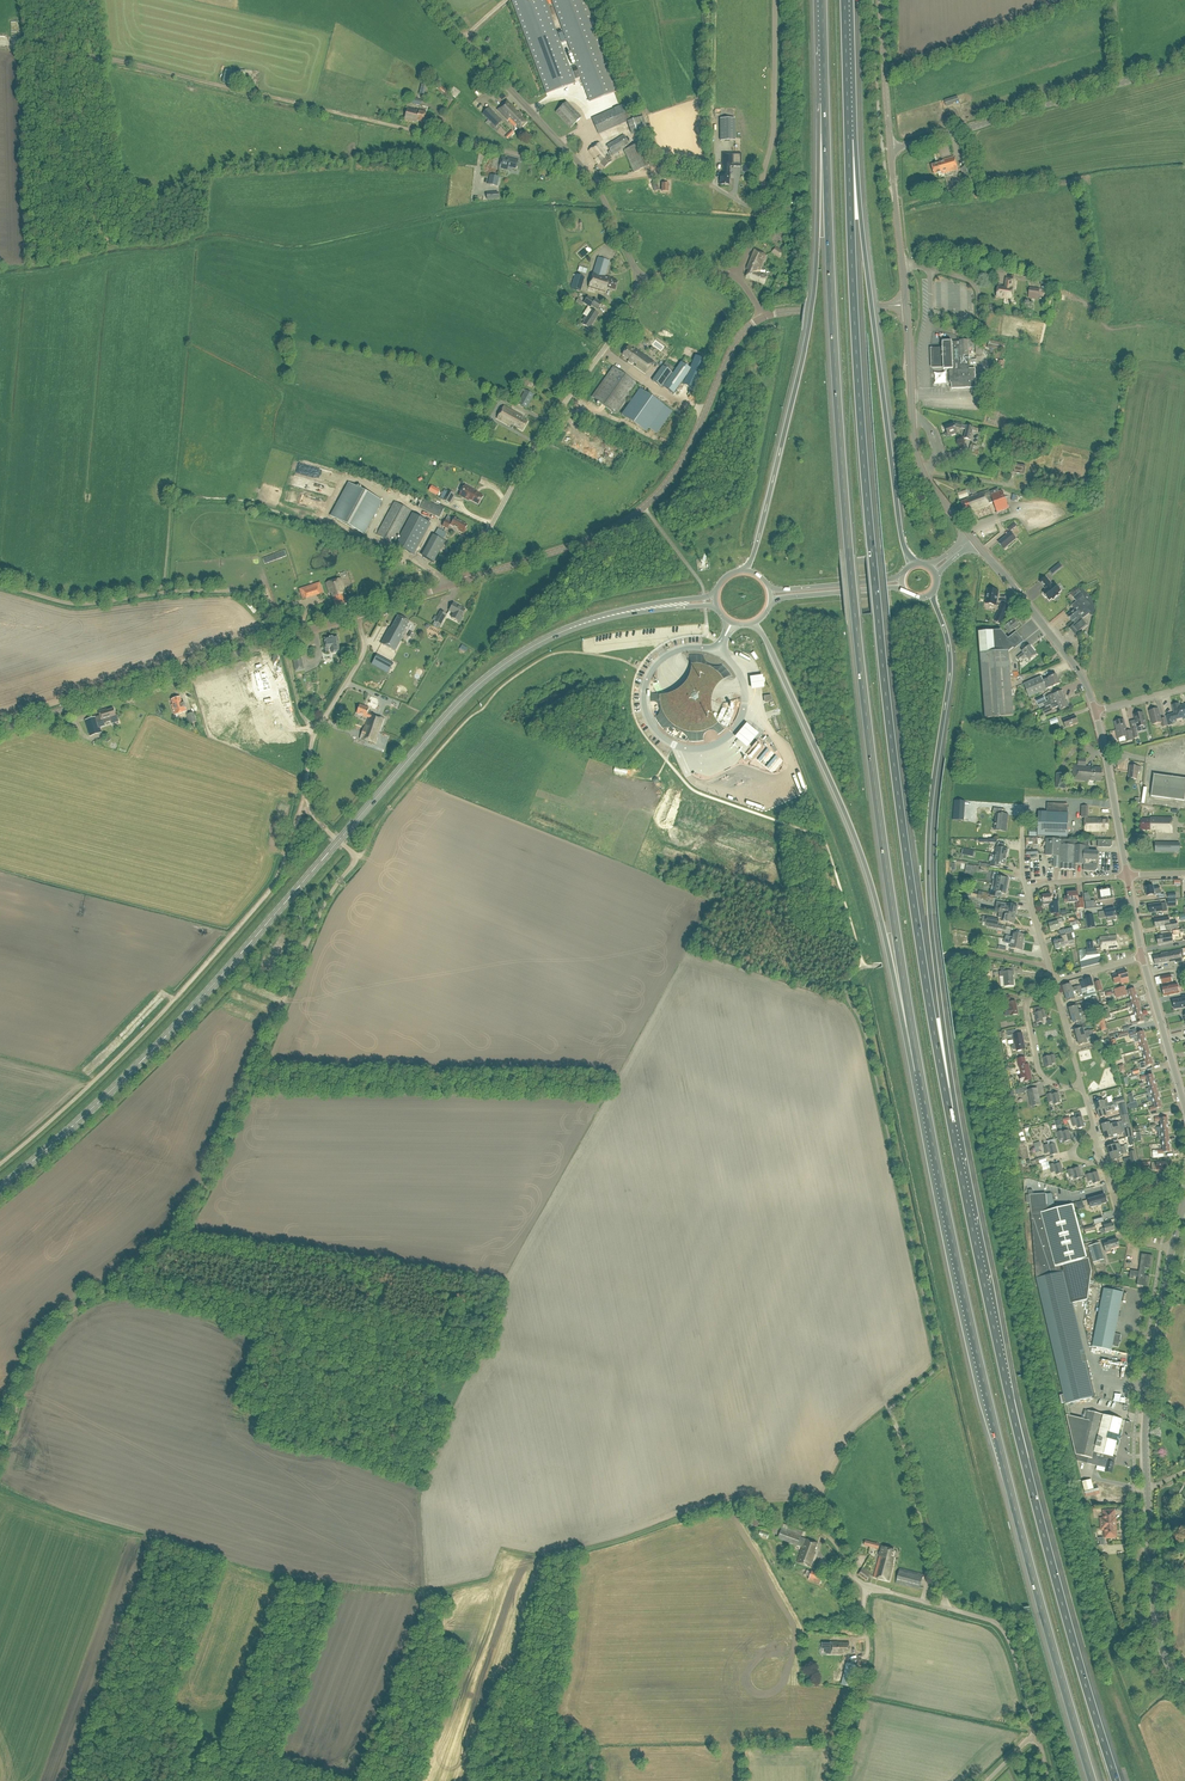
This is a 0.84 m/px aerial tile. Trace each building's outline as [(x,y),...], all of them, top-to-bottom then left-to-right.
[(512,2),(547,94),(575,83),(574,80),(572,74),(544,0),(517,0),(512,2)] [(579,72),(572,74),(574,80),(581,78),(590,102),(618,91),(584,0),(552,0),(579,72)] [(225,70),(222,83),(229,84),(232,71),(225,70)] [(484,85),(489,91),(495,85),(490,79),(484,85)] [(422,83),(419,95),(425,96),(427,84),(422,83)] [(438,90),(446,97),(448,94),(441,87),(438,90)] [(957,97),(944,101),(946,106),(959,102),(957,97)] [(412,98),(411,104),(421,107),(422,101),(412,98)] [(527,122),(521,117),(522,116),(507,101),(498,110),(513,126),(515,124),(520,129),(527,122)] [(556,113),(571,128),(582,118),(567,102),(556,113)] [(599,134),(631,120),(624,104),(591,119),(599,134)] [(492,125),(496,128),(503,121),(489,107),(482,114),(492,125)] [(413,123),(413,121),(424,123),(426,113),(407,109),(405,121),(413,123)] [(643,117),(627,122),(632,135),(647,129),(643,117)] [(720,119),(720,141),(735,141),(735,119),(720,119)] [(607,146),(610,151),(607,153),(599,143),(589,151),(598,165),(601,163),(605,168),(612,162),(610,160),(611,159),(609,157),(612,155),(613,156),(622,151),(621,149),(629,144),(624,135),(607,146)] [(634,172),(649,166),(640,144),(625,150),(634,172)] [(720,176),(720,185),(729,185),(729,179),(730,179),(730,167),(734,167),(734,165),(741,165),(741,154),(733,154),(733,153),(723,153),(723,166),(723,176),(720,176)] [(519,161),(502,157),(499,168),(511,171),(512,169),(517,170),(519,161)] [(932,166),(935,175),(943,173),(943,174),(958,170),(954,158),(940,162),(940,163),(932,166)] [(966,183),(975,181),(971,166),(962,169),(966,183)] [(497,187),(499,177),(490,175),(488,185),(497,187)] [(772,253),(780,259),(784,252),(776,246),(772,253)] [(768,277),(760,274),(767,255),(755,249),(747,269),(750,270),(746,278),(764,286),(768,277)] [(602,291),(606,292),(607,288),(615,291),(618,282),(614,281),(614,279),(606,276),(610,261),(598,258),(589,288),(601,292),(602,291)] [(581,291),(585,278),(575,275),(570,288),(581,291)] [(998,286),(996,297),(1011,299),(1012,288),(1011,288),(1011,283),(1012,283),(1013,278),(1005,277),(1004,287),(998,286)] [(1040,289),(1030,288),(1028,299),(1038,300),(1039,297),(1042,298),(1043,291),(1040,290),(1040,289)] [(598,310),(602,304),(596,300),(595,301),(588,297),(584,304),(591,308),(592,306),(598,310)] [(592,310),(589,314),(582,325),(590,329),(599,315),(592,310)] [(942,342),(943,348),(931,348),(931,349),(933,349),(933,365),(943,365),(944,370),(949,370),(949,383),(951,383),(952,389),(976,388),(975,369),(970,370),(969,360),(970,360),(969,358),(968,341),(960,341),(960,342),(952,342),(942,342)] [(989,341),(988,348),(994,350),(1001,351),(1005,352),(1006,344),(989,341)] [(648,370),(653,362),(634,349),(633,350),(629,346),(622,355),(629,360),(628,361),(632,364),(633,363),(636,365),(635,367),(646,374),(648,370)] [(690,369),(683,384),(694,389),(706,362),(695,357),(690,369)] [(666,362),(656,376),(653,381),(661,387),(662,386),(671,373),(674,368),(666,362)] [(681,362),(664,387),(673,394),(681,383),(683,384),(690,369),(681,362)] [(592,397),(616,415),(638,384),(613,367),(592,397)] [(940,373),(936,373),(936,385),(948,385),(948,372),(944,373),(944,370),(940,370),(940,373)] [(526,390),(518,404),(527,409),(534,395),(526,390)] [(672,412),(640,390),(621,417),(646,433),(648,429),(656,435),(672,412)] [(510,427),(512,425),(523,431),(528,422),(523,419),(524,417),(504,406),(497,419),(510,427)] [(494,431),(497,425),(488,420),(484,426),(494,431)] [(956,427),(961,429),(967,430),(965,438),(964,438),(964,439),(971,440),(970,440),(972,431),(978,432),(979,429),(956,424),(946,427),(948,433),(946,433),(946,434),(945,435),(946,436),(947,437),(948,437),(956,434),(957,433),(955,428),(956,427)] [(971,445),(969,454),(978,456),(979,451),(977,451),(978,447),(971,445)] [(1012,473),(1016,474),(1024,475),(1026,466),(1013,464),(1012,473)] [(364,535),(382,502),(348,483),(330,517),(364,535)] [(469,501),(469,500),(478,505),(483,496),(478,494),(478,493),(465,485),(460,496),(469,501)] [(967,500),(961,502),(965,512),(976,508),(977,510),(990,505),(989,504),(994,502),(997,512),(1009,508),(1002,491),(1000,492),(999,489),(986,494),(985,492),(969,497),(970,498),(967,499),(967,500)] [(448,491),(443,500),(449,504),(454,495),(448,491)] [(422,500),(418,509),(440,519),(444,510),(422,500)] [(398,538),(412,512),(395,502),(377,535),(396,546),(396,545),(399,539),(398,538)] [(396,545),(414,555),(430,523),(412,514),(401,535),(401,536),(399,539),(396,545)] [(454,520),(448,517),(443,527),(448,529),(450,525),(460,531),(459,531),(464,534),(467,529),(466,528),(467,526),(455,519),(454,520)] [(1014,523),(1007,529),(1010,532),(1017,526),(1014,523)] [(1011,533),(999,543),(1004,549),(1016,539),(1011,533)] [(434,536),(422,557),(433,563),(445,542),(434,536)] [(1053,585),(1046,577),(1040,582),(1045,589),(1046,588),(1047,590),(1043,593),(1044,594),(1043,594),(1046,598),(1047,597),(1049,601),(1052,599),(1053,600),(1059,595),(1058,594),(1061,591),(1055,584),(1053,585)] [(341,579),(326,583),(329,594),(331,593),(336,608),(347,604),(344,595),(346,595),(341,579)] [(302,600),(323,593),(320,582),(299,589),(302,600)] [(1073,622),(1075,624),(1072,627),(1078,634),(1088,626),(1083,619),(1090,614),(1091,616),(1095,615),(1095,603),(1082,587),(1079,589),(1071,595),(1076,602),(1072,606),(1075,610),(1068,616),(1073,622)] [(996,606),(999,591),(996,591),(996,590),(991,589),(991,590),(988,589),(986,604),(996,606)] [(461,617),(465,610),(454,603),(449,611),(454,613),(451,618),(460,622),(462,618),(461,617)] [(1002,624),(1010,608),(1002,604),(994,621),(1002,624)] [(284,619),(279,609),(272,612),(277,623),(284,619)] [(440,611),(435,622),(441,625),(447,615),(440,611)] [(389,627),(380,643),(395,652),(402,640),(407,631),(404,630),(409,622),(398,616),(391,629),(389,627)] [(1014,619),(1004,627),(1007,631),(1006,631),(1009,635),(1020,626),(1014,619)] [(1019,646),(1024,642),(1017,634),(1009,640),(1002,630),(980,632),(981,653),(987,717),(1014,715),(1009,655),(1010,655),(1009,652),(1018,645),(1019,646)] [(324,639),(326,648),(331,648),(333,654),(340,653),(338,637),(324,639)] [(1030,661),(1037,655),(1034,651),(1035,650),(1031,646),(1030,647),(1030,646),(1023,652),(1023,653),(1017,658),(1021,662),(1027,657),(1030,661)] [(304,670),(300,653),(292,655),(296,672),(304,670)] [(394,663),(377,654),(372,664),(388,673),(394,663)] [(656,716),(655,717),(658,723),(663,728),(667,728),(670,728),(674,729),(678,730),(680,732),(681,732),(685,735),(687,738),(689,741),(696,742),(703,741),(703,739),(703,738),(703,737),(703,735),(704,734),(705,733),(706,732),(707,731),(708,731),(710,731),(711,731),(713,731),(714,731),(715,732),(716,733),(717,734),(718,735),(725,729),(721,726),(717,723),(714,719),(712,715),(711,710),(710,705),(710,700),(711,695),(713,691),(716,686),(719,683),(723,680),(727,677),(732,676),(728,669),(722,664),(721,665),(719,666),(717,667),(715,667),(713,667),(711,666),(709,665),(708,664),(706,663),(705,661),(704,659),(704,658),(703,656),(697,655),(689,655),(690,659),(691,664),(691,669),(690,674),(688,678),(685,683),(682,686),(678,689),(674,692),(669,694),(665,695),(660,695),(655,694),(650,692),(650,702),(652,702),(653,702),(654,702),(655,703),(657,703),(657,704),(658,705),(659,707),(659,708),(660,709),(660,711),(659,712),(659,713),(658,714),(657,715),(656,716)] [(261,675),(261,673),(254,674),(259,693),(265,691),(265,692),(267,691),(270,690),(266,674),(261,675)] [(763,682),(762,677),(762,674),(760,674),(753,675),(749,676),(751,689),(755,688),(762,687),(763,687),(763,686),(763,682)] [(1030,697),(1061,684),(1057,675),(1043,681),(1042,676),(1024,684),(1030,697)] [(277,685),(283,709),(291,707),(285,683),(277,685)] [(1057,703),(1067,699),(1063,691),(1062,692),(1055,695),(1054,693),(1048,696),(1050,700),(1049,700),(1051,705),(1051,706),(1057,703)] [(1046,701),(1043,696),(1035,700),(1038,705),(1046,701)] [(180,697),(172,700),(173,705),(172,705),(175,715),(186,711),(185,707),(186,707),(185,703),(183,704),(180,697)] [(1070,707),(1067,699),(1057,703),(1051,706),(1053,709),(1059,707),(1061,711),(1069,707),(1070,707)] [(1180,706),(1179,704),(1173,706),(1175,714),(1166,716),(1168,726),(1173,724),(1172,722),(1177,721),(1176,720),(1183,718),(1184,720),(1184,719),(1184,705),(1180,706)] [(361,739),(375,744),(384,719),(370,714),(367,713),(369,708),(360,705),(356,713),(369,718),(361,739)] [(116,716),(114,709),(103,712),(103,711),(99,712),(100,717),(97,718),(97,717),(86,721),(91,737),(102,733),(100,728),(105,726),(105,724),(112,721),(113,724),(119,722),(117,716),(116,716)] [(1167,726),(1165,718),(1161,719),(1159,709),(1150,711),(1153,725),(1162,723),(1163,727),(1167,726)] [(187,715),(190,724),(196,722),(194,713),(187,715)] [(1141,727),(1146,726),(1143,713),(1134,715),(1138,728),(1132,729),(1135,738),(1138,737),(1137,733),(1142,732),(1141,727)] [(1066,728),(1078,723),(1076,716),(1063,721),(1066,728)] [(1133,741),(1131,731),(1127,732),(1124,720),(1115,722),(1117,730),(1116,731),(1118,739),(1125,737),(1126,742),(1133,741)] [(384,731),(397,736),(401,724),(396,722),(394,728),(389,726),(388,730),(385,729),(384,731)] [(746,722),(734,736),(739,740),(746,747),(758,733),(751,727),(746,722)] [(369,762),(373,749),(357,743),(353,756),(369,762)] [(1074,766),(1073,780),(1089,781),(1089,779),(1101,780),(1101,777),(1102,773),(1101,773),(1102,770),(1089,769),(1088,770),(1085,770),(1086,761),(1079,760),(1078,766),(1074,766)] [(1141,772),(1141,767),(1130,766),(1129,778),(1138,779),(1138,772),(1141,772)] [(1057,774),(1055,788),(1066,789),(1067,774),(1057,774)] [(1154,775),(1151,797),(1184,801),(1184,779),(1154,775)] [(1039,812),(1038,836),(1068,837),(1068,813),(1067,813),(1068,804),(1047,803),(1047,812),(1039,812)] [(964,821),(965,806),(954,806),(953,820),(964,821)] [(1005,832),(1008,815),(1001,814),(1002,810),(993,808),(993,813),(996,814),(995,821),(996,821),(995,830),(1005,832)] [(1098,818),(1085,818),(1085,831),(1101,831),(1101,832),(1106,831),(1106,830),(1108,829),(1108,820),(1098,820),(1098,818)] [(1140,829),(1141,830),(1156,830),(1156,832),(1172,833),(1172,818),(1151,818),(1151,819),(1141,819),(1141,826),(1140,827),(1140,829)] [(1098,869),(1099,852),(1090,852),(1090,842),(1061,840),(1047,839),(1046,855),(1061,856),(1060,863),(1060,869),(1076,870),(1076,864),(1083,864),(1083,871),(1095,871),(1096,872),(1095,871),(1097,869),(1098,870),(1098,869)] [(995,855),(1007,857),(1009,849),(1005,849),(1005,845),(1005,844),(1000,843),(1000,844),(998,844),(997,847),(995,855)] [(1000,869),(1001,864),(1006,865),(1007,857),(995,855),(991,854),(991,857),(995,858),(994,862),(991,862),(990,867),(1000,869)] [(997,877),(996,881),(993,881),(992,884),(1007,887),(1009,879),(997,877)] [(1007,887),(992,884),(992,886),(995,887),(994,892),(1006,894),(1007,887)] [(1145,887),(1147,896),(1154,895),(1155,896),(1162,895),(1161,891),(1160,891),(1159,886),(1153,887),(1153,885),(1145,887)] [(1112,891),(1111,888),(1098,890),(1100,901),(1113,898),(1112,894),(1113,894),(1113,891),(1112,891)] [(1076,908),(1077,908),(1077,912),(1084,910),(1084,908),(1083,898),(1078,899),(1077,892),(1067,893),(1068,896),(1064,897),(1065,903),(1076,902),(1076,908)] [(1060,913),(1058,901),(1053,901),(1052,895),(1043,896),(1044,905),(1050,904),(1051,913),(1060,913)] [(999,913),(1005,914),(1016,916),(1018,906),(1007,904),(1001,903),(1001,905),(999,913)] [(1167,912),(1167,907),(1166,903),(1161,904),(1161,903),(1149,905),(1150,913),(1162,911),(1162,912),(1167,912)] [(1099,917),(1101,917),(1106,916),(1107,918),(1108,922),(1116,920),(1115,917),(1116,916),(1115,909),(1105,911),(1105,912),(1101,912),(1099,913),(1099,917)] [(1015,924),(1016,916),(1005,914),(999,913),(998,918),(1002,918),(1002,921),(1004,922),(1015,924)] [(1093,915),(1086,916),(1088,928),(1095,927),(1093,915)] [(985,923),(998,925),(999,919),(983,916),(982,922),(985,923)] [(1049,924),(1051,932),(1060,929),(1059,923),(1063,922),(1062,918),(1053,921),(1054,923),(1053,923),(1052,920),(1049,921),(1050,924),(1049,924)] [(1166,926),(1167,930),(1178,929),(1177,921),(1170,923),(1169,918),(1154,920),(1155,928),(1166,926)] [(1073,927),(1064,930),(1065,934),(1074,932),(1074,930),(1080,929),(1078,925),(1072,926),(1073,927)] [(1012,940),(1023,943),(1024,935),(1013,932),(1012,937),(1005,936),(1005,939),(1012,940)] [(1066,947),(1066,946),(1075,944),(1072,933),(1061,936),(1062,940),(1054,942),(1056,950),(1066,947)] [(1162,937),(1157,937),(1158,945),(1168,944),(1168,942),(1173,942),(1172,934),(1162,936),(1162,937)] [(1117,936),(1100,938),(1101,950),(1118,948),(1117,936)] [(1021,950),(1023,943),(1012,940),(1010,948),(1021,950)] [(1161,953),(1162,955),(1154,957),(1155,965),(1175,962),(1175,963),(1183,961),(1181,950),(1161,953)] [(1118,973),(1118,974),(1112,976),(1115,984),(1121,982),(1120,979),(1128,977),(1126,970),(1118,973)] [(1014,976),(1014,971),(1002,972),(1002,977),(1003,977),(1004,987),(1014,986),(1013,976),(1014,976)] [(1175,979),(1174,974),(1160,977),(1161,984),(1172,982),(1172,980),(1175,979)] [(1091,977),(1083,980),(1086,988),(1094,985),(1091,977)] [(1065,994),(1082,990),(1081,986),(1072,989),(1071,984),(1063,987),(1065,994)] [(1162,987),(1164,996),(1179,993),(1177,984),(1162,987)] [(1086,988),(1088,994),(1085,995),(1086,1000),(1090,999),(1097,997),(1094,986),(1086,988)] [(1130,999),(1137,997),(1135,989),(1128,990),(1128,989),(1126,990),(1125,986),(1114,989),(1117,999),(1129,995),(1130,999)] [(1083,993),(1082,990),(1065,994),(1067,1002),(1075,1000),(1074,995),(1083,993)] [(999,1003),(1011,1001),(1009,992),(998,995),(999,1003)] [(235,999),(264,1010),(263,1012),(270,1015),(273,1008),(236,994),(235,999)] [(1100,1007),(1097,997),(1090,999),(1092,1006),(1078,1010),(1077,1007),(1069,1009),(1071,1016),(1089,1011),(1097,1009),(1097,1008),(1100,1007)] [(1139,1005),(1137,997),(1130,999),(1131,1003),(1127,1004),(1128,1008),(1131,1007),(1132,1007),(1139,1005)] [(1173,1001),(1175,1009),(1184,1008),(1184,999),(1173,1001)] [(1018,1014),(1016,1001),(1008,1003),(1009,1007),(1006,1007),(1006,1009),(1004,1009),(1006,1017),(1018,1014)] [(1132,1007),(1131,1007),(1132,1011),(1134,1011),(1135,1015),(1142,1013),(1139,1005),(1132,1007)] [(1041,1011),(1035,1013),(1037,1023),(1044,1022),(1043,1018),(1047,1018),(1045,1009),(1041,1010),(1041,1011)] [(1090,1014),(1089,1011),(1071,1016),(1073,1024),(1080,1022),(1081,1024),(1085,1023),(1083,1016),(1089,1015),(1089,1014),(1090,1014)] [(1144,1022),(1142,1013),(1135,1015),(1136,1021),(1131,1022),(1132,1026),(1138,1025),(1137,1023),(1144,1022)] [(1077,1038),(1094,1034),(1093,1030),(1084,1032),(1083,1028),(1086,1028),(1085,1024),(1081,1025),(1082,1029),(1075,1031),(1077,1038)] [(1013,1035),(1015,1045),(1013,1045),(1013,1046),(1013,1050),(1014,1050),(1016,1050),(1016,1051),(1025,1049),(1022,1033),(1017,1034),(1017,1030),(1007,1032),(1008,1036),(1013,1035)] [(1139,1042),(1146,1040),(1144,1032),(1137,1034),(1137,1032),(1129,1034),(1130,1038),(1138,1036),(1139,1042)] [(1094,1034),(1077,1038),(1079,1046),(1087,1043),(1086,1039),(1095,1037),(1094,1034)] [(1148,1048),(1146,1040),(1139,1042),(1141,1050),(1148,1048)] [(1148,1048),(1141,1050),(1144,1058),(1150,1056),(1148,1048)] [(1046,1068),(1053,1066),(1052,1064),(1056,1063),(1055,1054),(1050,1055),(1050,1056),(1044,1057),(1046,1068)] [(1153,1065),(1150,1056),(1144,1058),(1145,1064),(1140,1065),(1141,1069),(1146,1068),(1146,1066),(1153,1065)] [(1022,1082),(1032,1080),(1029,1064),(1027,1065),(1025,1057),(1017,1059),(1019,1067),(1020,1067),(1022,1074),(1020,1075),(1022,1082)] [(1147,1079),(1148,1085),(1155,1083),(1153,1074),(1146,1076),(1146,1075),(1140,1077),(1141,1080),(1147,1079)] [(1148,1085),(1149,1088),(1147,1089),(1148,1094),(1157,1091),(1155,1083),(1148,1085)] [(1013,1089),(1014,1095),(1025,1093),(1025,1091),(1027,1091),(1026,1086),(1013,1089)] [(1040,1104),(1037,1088),(1028,1090),(1031,1106),(1040,1104)] [(1151,1097),(1153,1101),(1159,1099),(1157,1091),(1148,1094),(1149,1097),(1151,1097)] [(1047,1094),(1050,1103),(1054,1102),(1054,1105),(1061,1103),(1058,1093),(1052,1094),(1051,1093),(1047,1094)] [(1162,1107),(1159,1099),(1153,1101),(1154,1107),(1149,1108),(1150,1112),(1155,1110),(1155,1109),(1162,1107)] [(1098,1111),(1114,1106),(1113,1103),(1105,1105),(1103,1101),(1096,1103),(1098,1111)] [(1117,1105),(1114,1106),(1115,1111),(1119,1110),(1121,1115),(1128,1113),(1125,1103),(1117,1106),(1117,1105)] [(1100,1118),(1107,1116),(1106,1112),(1115,1109),(1114,1106),(1098,1111),(1100,1118)] [(1128,1114),(1121,1116),(1123,1124),(1130,1123),(1128,1114)] [(1077,1126),(1078,1128),(1085,1127),(1082,1116),(1076,1118),(1075,1117),(1071,1118),(1074,1127),(1077,1126)] [(1161,1127),(1168,1126),(1168,1118),(1161,1118),(1161,1117),(1155,1118),(1156,1121),(1161,1121),(1161,1127)] [(1121,1128),(1119,1123),(1110,1125),(1109,1123),(1102,1125),(1104,1132),(1121,1128)] [(1121,1128),(1104,1132),(1106,1140),(1114,1138),(1113,1136),(1122,1133),(1124,1132),(1125,1138),(1132,1137),(1130,1125),(1121,1128)] [(1159,1132),(1160,1135),(1169,1135),(1168,1126),(1161,1127),(1162,1132),(1159,1132)] [(1058,1132),(1060,1140),(1064,1139),(1065,1142),(1072,1140),(1069,1130),(1062,1132),(1062,1130),(1058,1132)] [(1163,1140),(1163,1144),(1170,1143),(1169,1135),(1160,1135),(1159,1136),(1159,1140),(1163,1140)] [(1047,1142),(1048,1144),(1044,1145),(1047,1153),(1050,1152),(1051,1155),(1058,1154),(1055,1143),(1054,1140),(1047,1142)] [(1153,1158),(1156,1157),(1164,1157),(1164,1152),(1171,1152),(1170,1143),(1163,1144),(1163,1150),(1153,1150),(1153,1158)] [(1110,1154),(1126,1150),(1125,1147),(1117,1149),(1116,1145),(1108,1147),(1110,1154)] [(1120,1160),(1119,1156),(1127,1154),(1126,1150),(1110,1154),(1112,1162),(1120,1160)] [(1147,1162),(1137,1163),(1138,1170),(1148,1169),(1147,1162)] [(1166,1169),(1166,1162),(1151,1163),(1152,1171),(1166,1169)] [(1054,1163),(1050,1165),(1051,1168),(1052,1173),(1056,1172),(1057,1175),(1064,1173),(1061,1163),(1054,1165),(1054,1163)] [(1074,1176),(1075,1179),(1082,1177),(1079,1167),(1073,1169),(1068,1170),(1070,1178),(1074,1176)] [(1091,1173),(1086,1174),(1088,1182),(1093,1181),(1094,1184),(1101,1182),(1098,1172),(1091,1174),(1091,1173)] [(1087,1359),(1073,1303),(1088,1299),(1092,1271),(1089,1258),(1088,1258),(1075,1211),(1085,1208),(1083,1201),(1056,1208),(1055,1204),(1049,1206),(1047,1204),(1046,1194),(1033,1194),(1030,1195),(1030,1200),(1037,1278),(1057,1367),(1066,1403),(1095,1397),(1087,1359)] [(1105,1195),(1095,1198),(1088,1200),(1091,1208),(1107,1203),(1105,1195)] [(1115,1230),(1113,1223),(1104,1226),(1105,1229),(1101,1230),(1102,1234),(1115,1230)] [(1111,1251),(1111,1249),(1120,1246),(1118,1239),(1109,1242),(1109,1243),(1104,1244),(1106,1252),(1111,1251)] [(1100,1243),(1089,1246),(1093,1262),(1097,1261),(1105,1259),(1100,1243)] [(1142,1254),(1139,1271),(1145,1272),(1146,1268),(1151,1269),(1153,1255),(1142,1254)] [(1145,1272),(1139,1271),(1131,1270),(1130,1278),(1133,1279),(1134,1276),(1138,1277),(1137,1285),(1148,1287),(1150,1276),(1145,1275),(1145,1272)] [(1104,1288),(1100,1308),(1093,1346),(1112,1350),(1113,1346),(1119,1347),(1122,1335),(1115,1333),(1124,1292),(1104,1288)] [(1076,1454),(1077,1454),(1089,1457),(1087,1463),(1099,1466),(1099,1465),(1106,1467),(1105,1471),(1112,1473),(1115,1462),(1116,1457),(1114,1456),(1116,1445),(1119,1445),(1120,1440),(1120,1441),(1121,1436),(1122,1431),(1120,1431),(1123,1419),(1088,1410),(1086,1419),(1067,1415),(1076,1454)] [(1085,1491),(1093,1488),(1090,1479),(1083,1481),(1085,1491)] [(1105,1537),(1115,1536),(1114,1511),(1105,1511),(1105,1519),(1102,1519),(1102,1529),(1106,1529),(1106,1532),(1105,1532),(1105,1537)] [(762,1516),(753,1513),(750,1521),(759,1524),(762,1516)] [(811,1567),(816,1554),(814,1553),(818,1543),(801,1537),(803,1531),(783,1524),(778,1538),(803,1547),(797,1562),(811,1567)] [(879,1549),(880,1544),(866,1540),(864,1545),(879,1549)] [(874,1577),(890,1581),(894,1564),(893,1563),(895,1559),(893,1558),(895,1550),(882,1546),(880,1556),(880,1557),(874,1577)] [(924,1574),(900,1568),(897,1584),(920,1590),(924,1574)] [(863,1569),(858,1574),(867,1581),(871,1574),(863,1569)] [(805,1575),(810,1576),(809,1579),(822,1584),(823,1581),(822,1580),(824,1575),(812,1571),(812,1572),(807,1570),(805,1575)] [(850,1643),(828,1642),(827,1653),(844,1654),(844,1652),(849,1652),(850,1643)] [(856,1665),(847,1663),(841,1685),(851,1687),(856,1665)]
